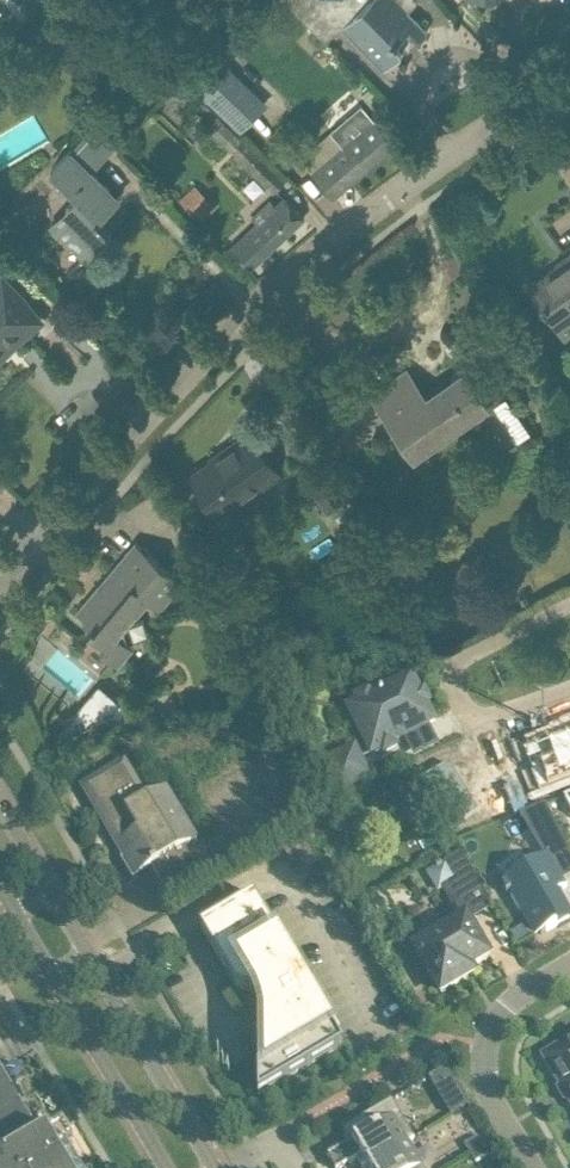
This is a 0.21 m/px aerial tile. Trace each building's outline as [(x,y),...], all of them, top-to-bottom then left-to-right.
[(312,26),(331,6),(324,0),(286,0),(312,26)] [(365,47),(382,63),(382,64),(383,64),(384,64),(385,64),(386,64),(387,64),(388,64),(389,63),(400,51),(401,51),(401,50),(401,49),(401,48),(401,47),(401,46),(400,46),(396,41),(408,29),(419,40),(426,33),(426,32),(427,32),(427,31),(427,30),(427,29),(427,28),(427,27),(426,27),(417,18),(415,20),(407,11),(415,3),(416,2),(417,1),(417,0),(362,0),(351,12),(343,13),(338,9),(331,17),(340,25),(363,48),(365,47)] [(222,56),(195,83),(240,128),(267,101),(222,56)] [(375,120),(361,104),(330,131),(343,147),(315,171),(318,176),(334,194),(394,143),(379,125),(375,120)] [(94,125),(51,170),(78,196),(52,223),(70,240),(87,257),(111,231),(98,217),(119,196),(91,168),(114,145),(94,125)] [(241,139),(231,149),(235,153),(233,155),(244,164),(271,192),(286,177),(258,149),(244,136),(241,139)] [(201,189),(195,183),(179,199),(185,205),(201,189)] [(271,199),(252,216),(257,222),(230,248),(249,269),(305,217),(285,196),(276,204),(271,199)] [(569,255),(569,257),(531,285),(554,318),(569,307),(569,254),(569,255)] [(26,330),(41,315),(22,296),(1,275),(0,276),(0,355),(26,330)] [(426,395),(407,368),(371,393),(385,413),(414,457),(491,402),(481,386),(467,367),(426,395)] [(250,430),(224,448),(226,451),(192,475),(217,512),(219,510),(239,538),(258,525),(238,497),(278,469),(264,449),(250,430)] [(328,508),(347,495),(323,460),(304,474),(328,508)] [(159,560),(154,556),(136,541),(77,610),(92,623),(88,628),(106,644),(100,651),(117,666),(132,647),(116,633),(147,598),(159,608),(182,581),(158,561),(159,560)] [(371,693),(369,688),(356,695),(359,699),(355,701),(370,730),(362,733),(372,752),(382,746),(385,751),(397,744),(395,740),(436,719),(426,700),(420,703),(416,694),(421,691),(412,672),(371,693)] [(104,699),(111,718),(126,720),(116,694),(104,699)] [(90,726),(84,711),(62,720),(67,735),(90,726)] [(523,748),(540,791),(569,779),(569,730),(523,748)] [(355,745),(322,761),(338,792),(371,775),(355,745)] [(202,772),(169,791),(145,749),(103,773),(83,785),(110,832),(115,829),(125,846),(130,843),(134,851),(131,853),(154,892),(179,878),(178,875),(203,861),(204,863),(229,848),(208,812),(221,805),(202,772)] [(449,764),(420,781),(449,829),(477,812),(449,764)] [(503,887),(507,894),(510,893),(522,914),(528,910),(542,934),(569,918),(569,910),(559,890),(567,885),(563,879),(569,875),(569,850),(546,804),(522,814),(546,855),(503,880),(506,885),(503,887)] [(446,884),(456,901),(481,886),(461,851),(445,861),(455,879),(446,884)] [(259,1094),(344,1044),(313,991),(315,990),(314,988),(313,985),(312,982),(310,979),(307,974),(306,972),(304,970),(302,968),(300,969),(255,894),(201,926),(238,989),(258,989),(261,994),(263,1002),(267,1017),(258,1022),(259,1094)] [(490,955),(478,935),(467,916),(415,947),(442,992),(475,973),(472,967),(490,955)] [(542,1055),(569,1103),(569,1038),(542,1055)] [(68,1151),(66,1152),(67,1152),(61,1156),(38,1118),(37,1119),(32,1122),(23,1107),(30,1103),(18,1084),(17,1085),(11,1088),(3,1073),(9,1069),(8,1066),(0,1070),(0,1167),(78,1167),(68,1151)] [(447,1067),(430,1077),(437,1088),(453,1078),(447,1067)] [(336,1167),(341,1167),(357,1159),(363,1167),(409,1141),(415,1138),(392,1099),(344,1128),(352,1141),(328,1155),(336,1167)] [(477,1136),(464,1144),(470,1153),(482,1145),(477,1136)] [(409,1141),(363,1167),(425,1167),(409,1141)] [(482,1145),(470,1153),(475,1162),(488,1154),(482,1145)]
